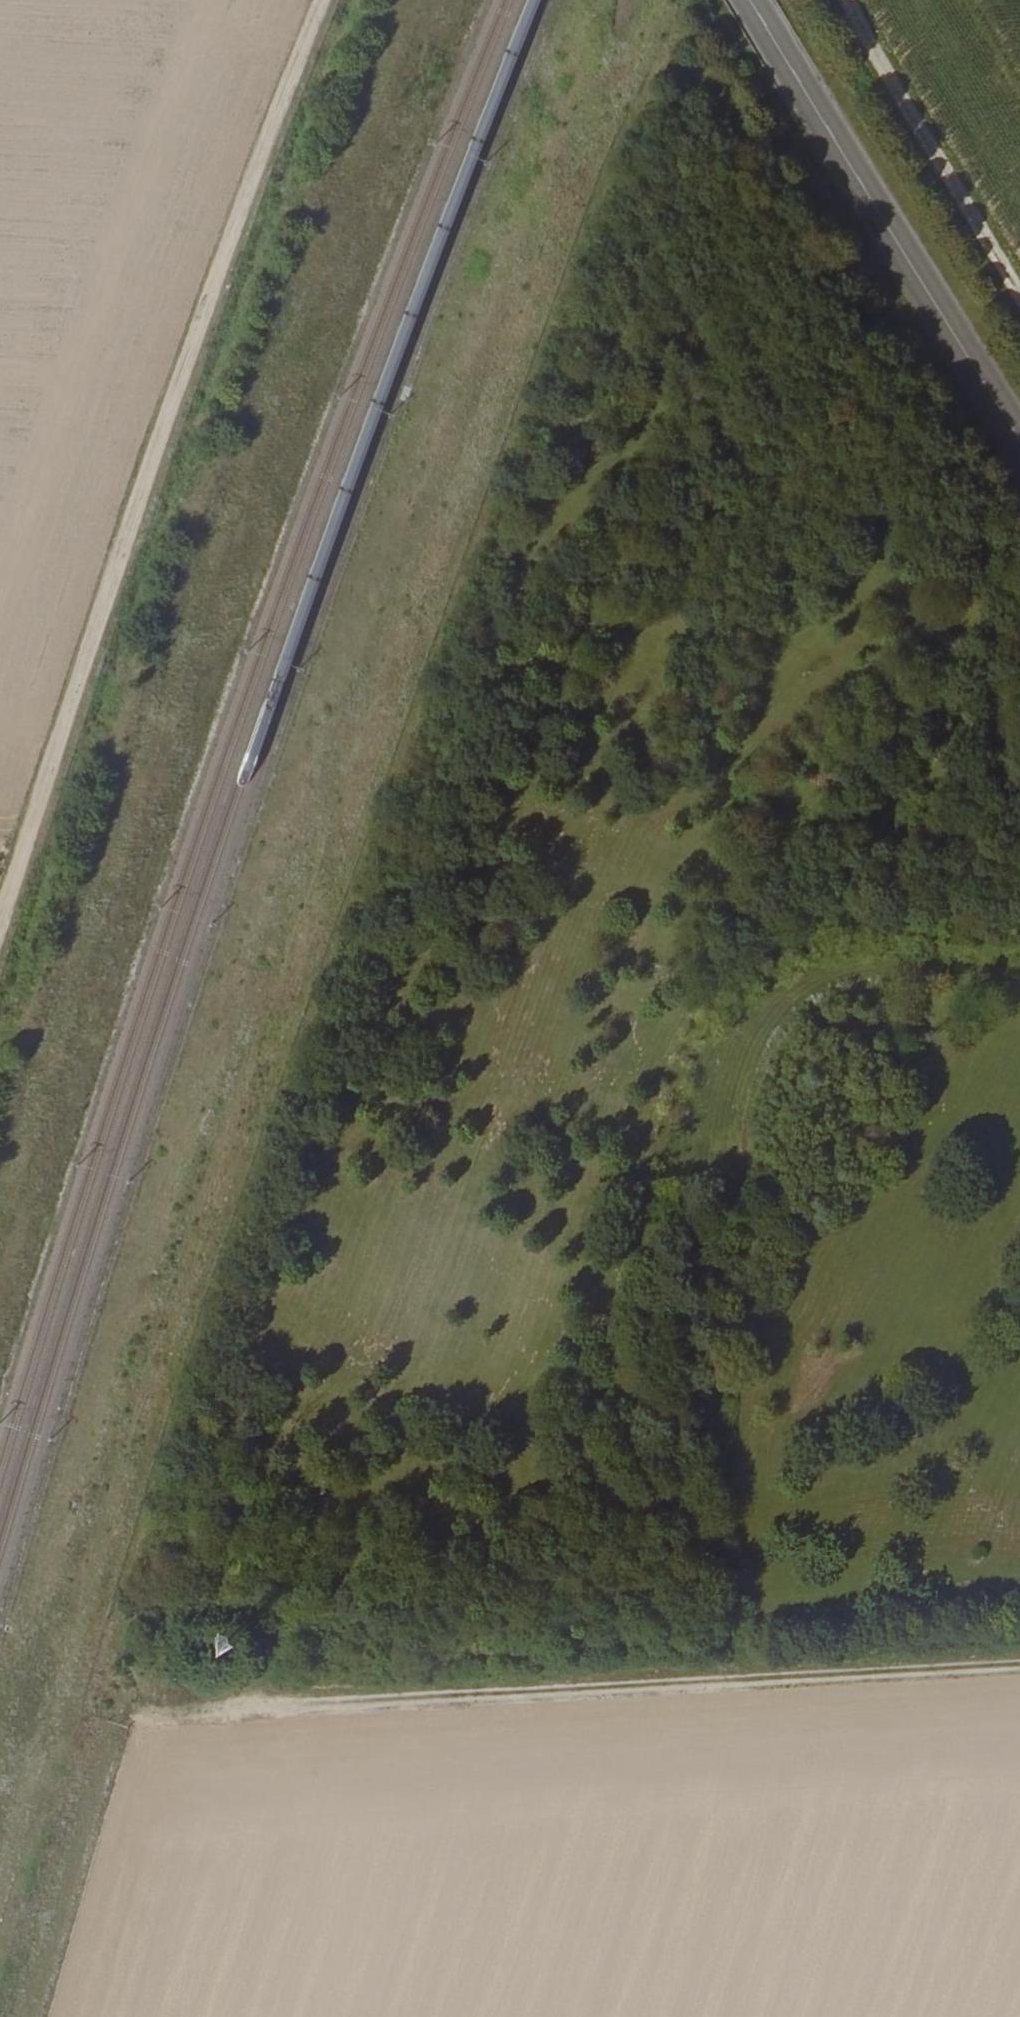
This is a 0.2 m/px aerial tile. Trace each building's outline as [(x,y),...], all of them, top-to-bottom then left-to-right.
[(217,1657),(235,1658),(236,1641),(219,1640),(217,1657)]
